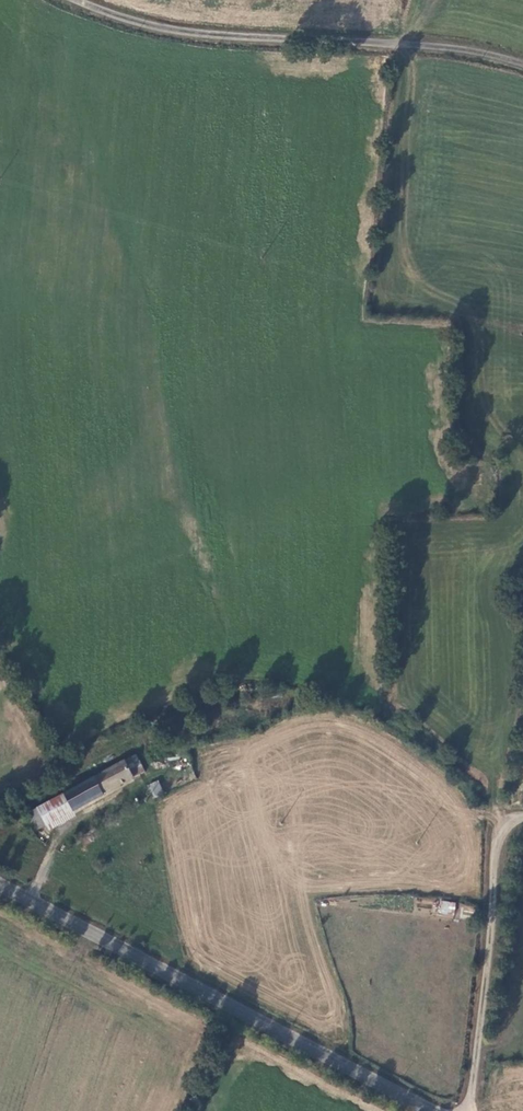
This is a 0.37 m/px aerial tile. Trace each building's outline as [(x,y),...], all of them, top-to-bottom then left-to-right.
[(128,762),(123,765),(62,799),(72,817),(139,779),(128,762)] [(147,785),(154,798),(164,792),(158,779),(147,785)] [(45,832),(72,817),(62,799),(35,814),(45,832)] [(45,832),(35,814),(29,818),(23,822),(34,838),(45,832)] [(437,914),(454,915),(456,902),(439,900),(437,914)]
